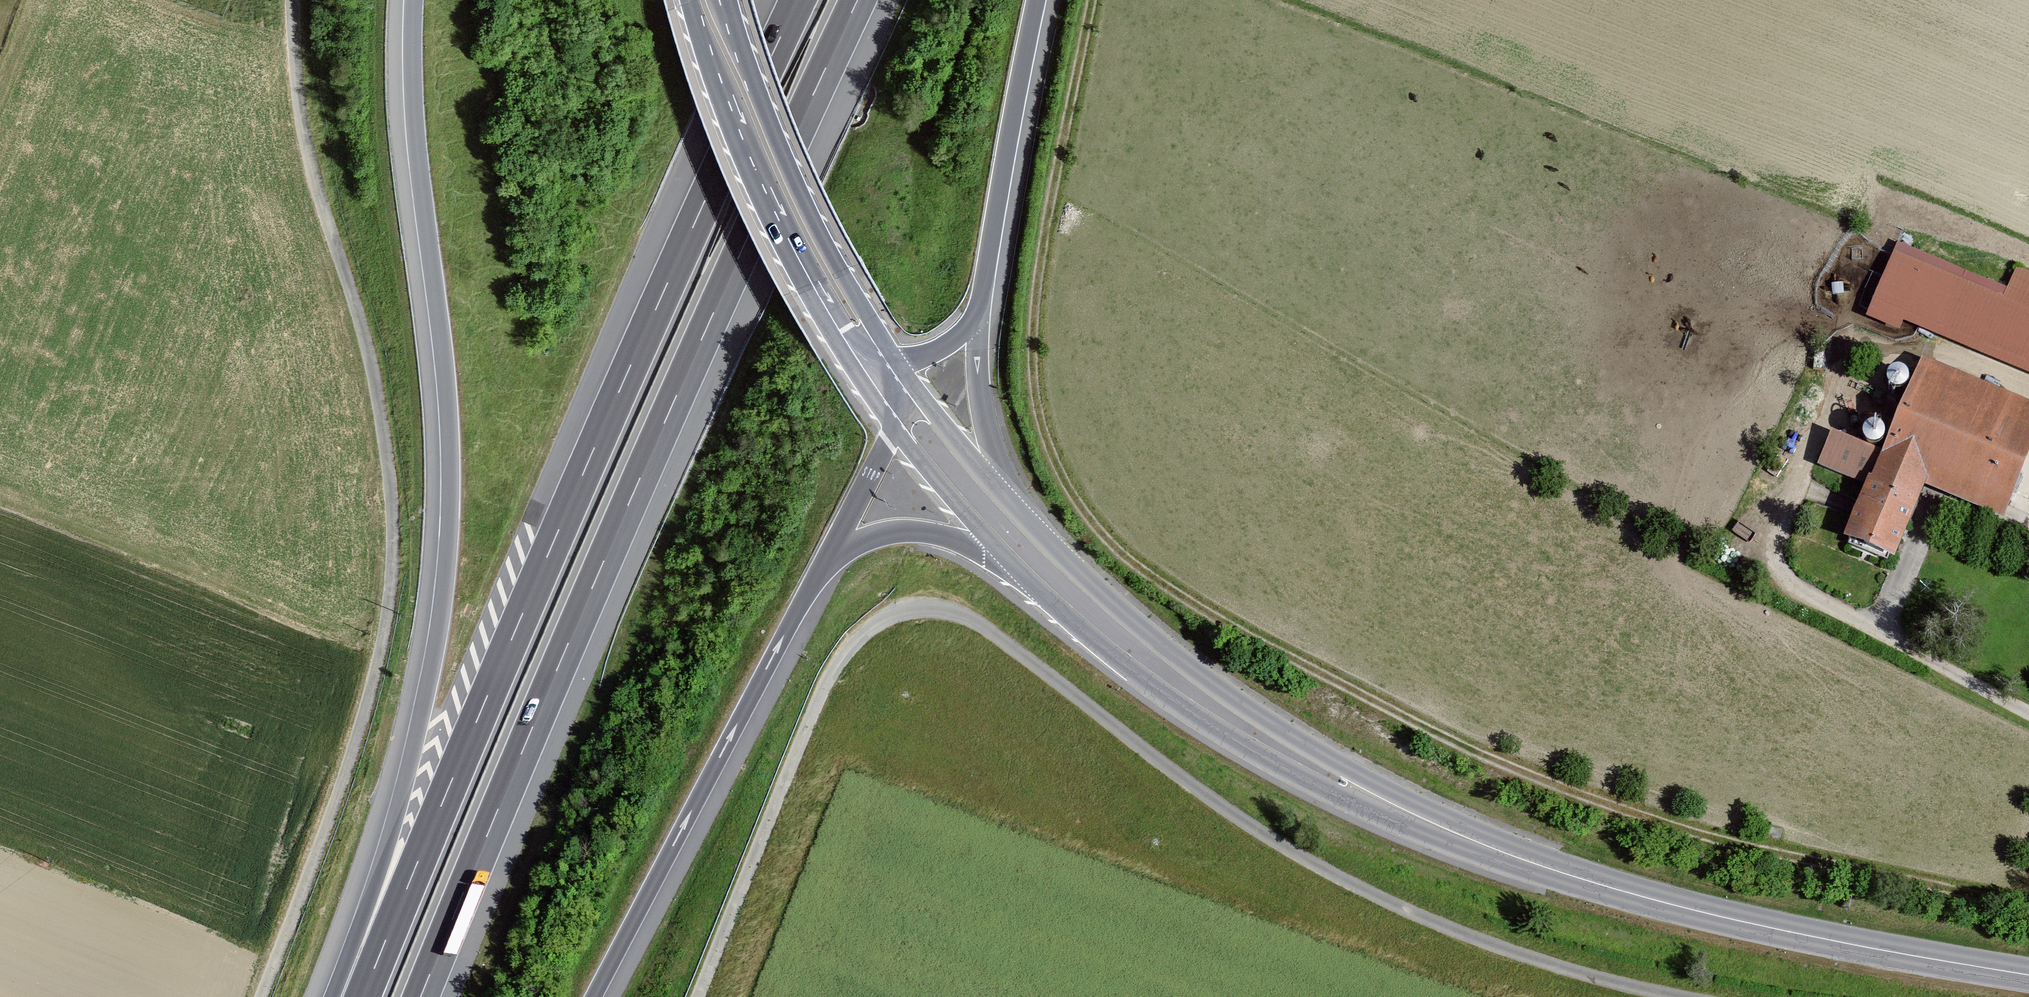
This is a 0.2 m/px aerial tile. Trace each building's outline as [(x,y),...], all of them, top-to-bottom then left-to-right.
[(2028,374),(2028,274),(2016,269),(2007,291),(1899,246),(1868,320),(1900,333),(1905,322),(2028,374)] [(2028,461),(2028,404),(1926,360),(1885,456),(1871,489),(1849,542),(1899,563),(1929,491),(2003,522),(2028,461)] [(1834,435),(1820,468),(1871,489),(1885,456),(1834,435)]
